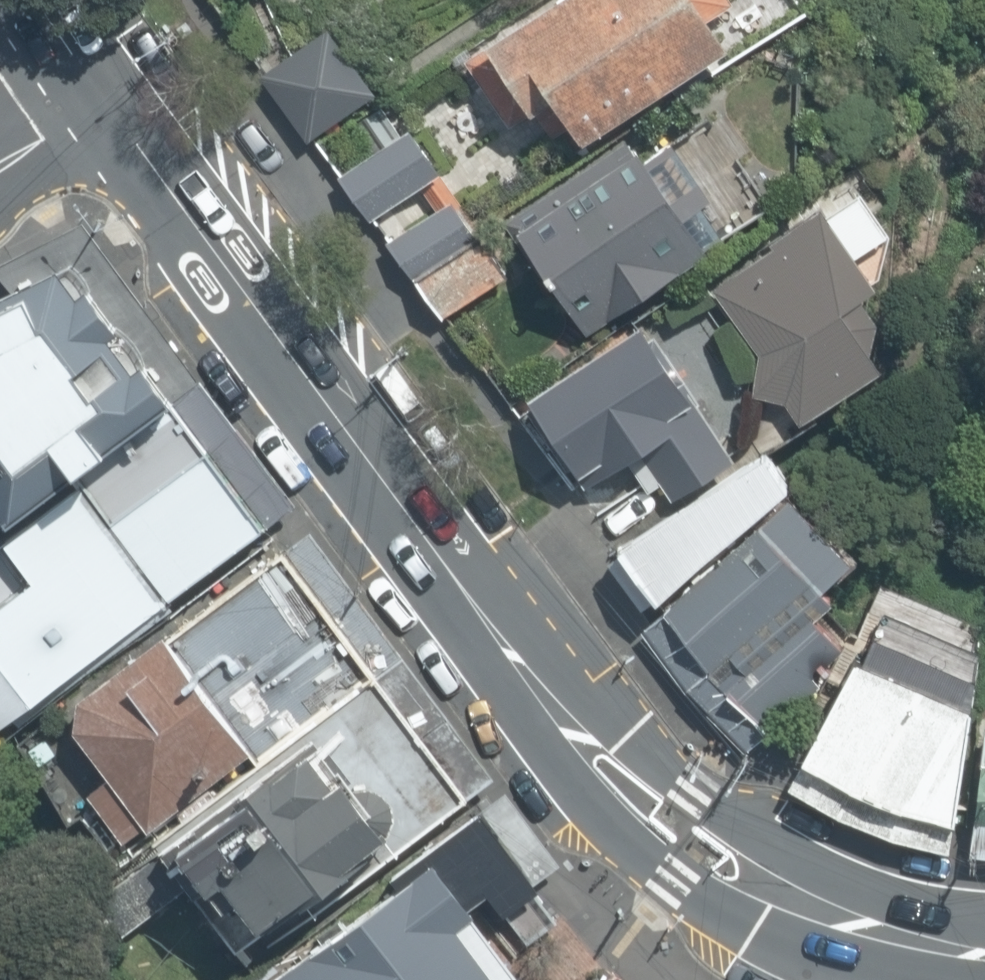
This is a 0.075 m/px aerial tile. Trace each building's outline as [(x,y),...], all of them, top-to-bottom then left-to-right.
[(726,0),(554,0),(461,59),(506,129),(550,101),(577,145),(726,51),(704,16),(727,1),(726,0)] [(379,89),(331,18),(257,71),(303,139),(379,89)] [(438,170),(403,125),(337,174),(369,221),(438,170)] [(643,161),(628,139),(504,224),(582,338),(710,251),(686,216),(707,201),(668,144),(643,161)] [(471,234),(447,199),(386,241),(410,275),(471,234)] [(863,265),(814,200),(708,279),(749,351),(745,396),(777,395),(791,413),(866,351),(853,335),(862,319),(856,299),(848,283),(863,265)] [(471,234),(410,275),(436,310),(496,272),(471,234)] [(61,258),(0,294),(0,516),(2,520),(164,395),(61,258)] [(718,450),(636,326),(520,401),(570,478),(611,451),(642,499),(718,450)] [(166,406),(81,467),(111,509),(198,447),(166,406)] [(748,438),(620,538),(656,590),(778,468),(748,438)] [(198,447),(111,509),(81,467),(0,525),(0,710),(256,528),(198,447)] [(851,556),(780,488),(664,600),(707,665),(765,735),(838,642),(806,606),(851,556)] [(374,671),(287,549),(76,697),(72,725),(103,772),(85,790),(124,834),(244,749),(253,763),(374,671)] [(972,716),(852,666),(800,768),(850,796),(900,818),(954,831),(972,716)] [(468,798),(374,671),(253,763),(149,841),(241,961),(468,798)] [(984,728),(974,828),(984,829),(984,728)] [(473,809),(247,973),(252,979),(526,979),(531,977),(490,922),(533,891),(473,809)]
